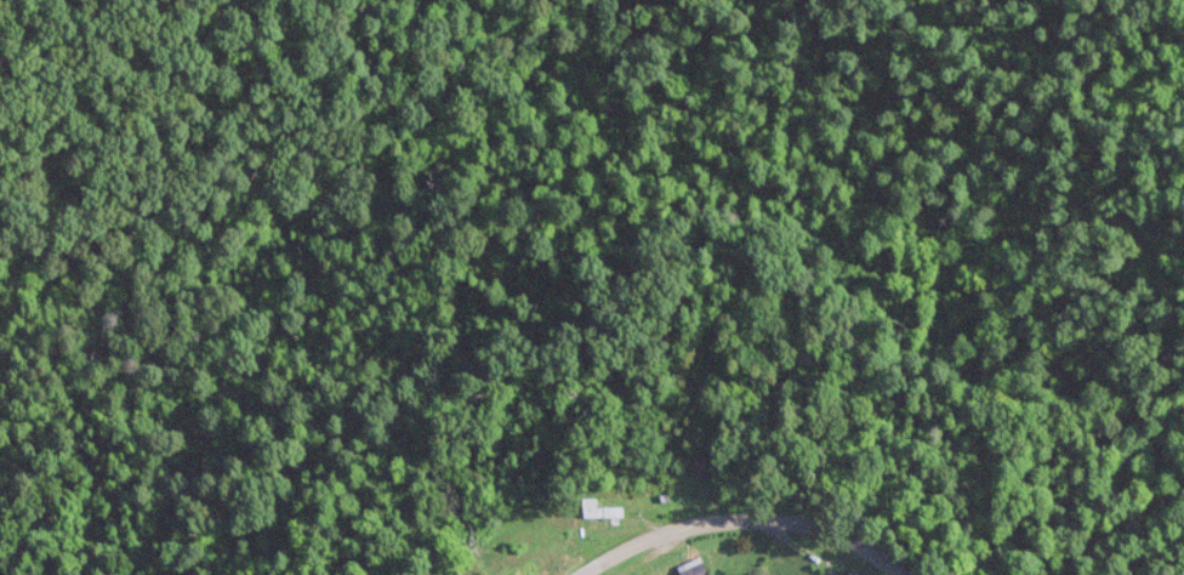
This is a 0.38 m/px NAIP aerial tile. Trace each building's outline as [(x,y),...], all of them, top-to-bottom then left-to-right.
[(580,516),(620,516),(620,505),(593,505),(593,497),(580,497),(580,516)] [(698,555),(675,564),(679,574),(706,574),(698,555)] [(445,567),(430,574),(450,574),(445,567)]
